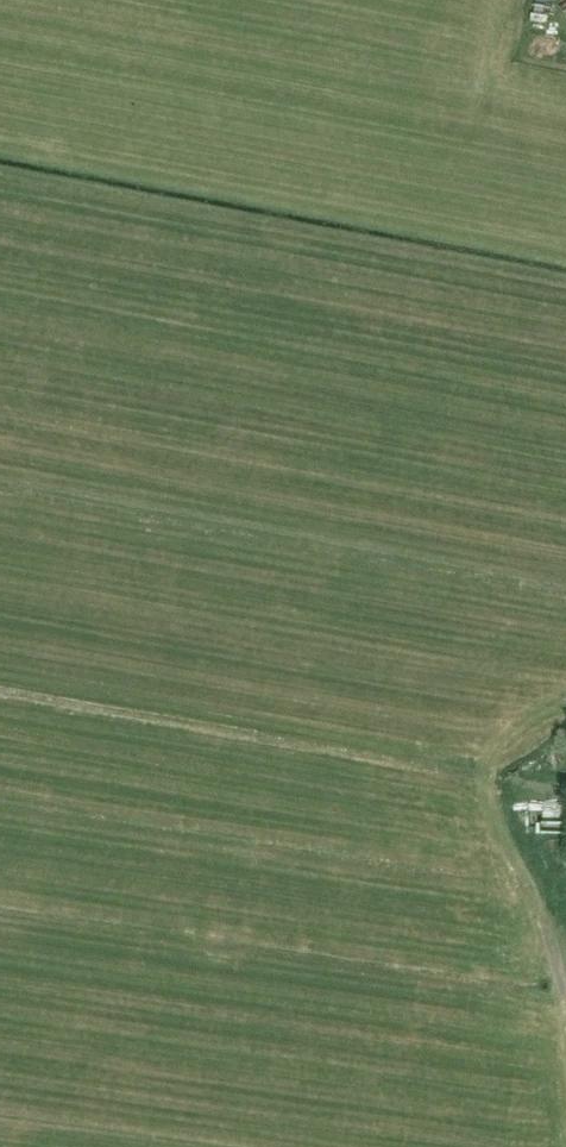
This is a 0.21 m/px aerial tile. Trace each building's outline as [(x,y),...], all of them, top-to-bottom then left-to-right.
[(561,0),(526,0),(526,16),(561,17),(561,0)]
